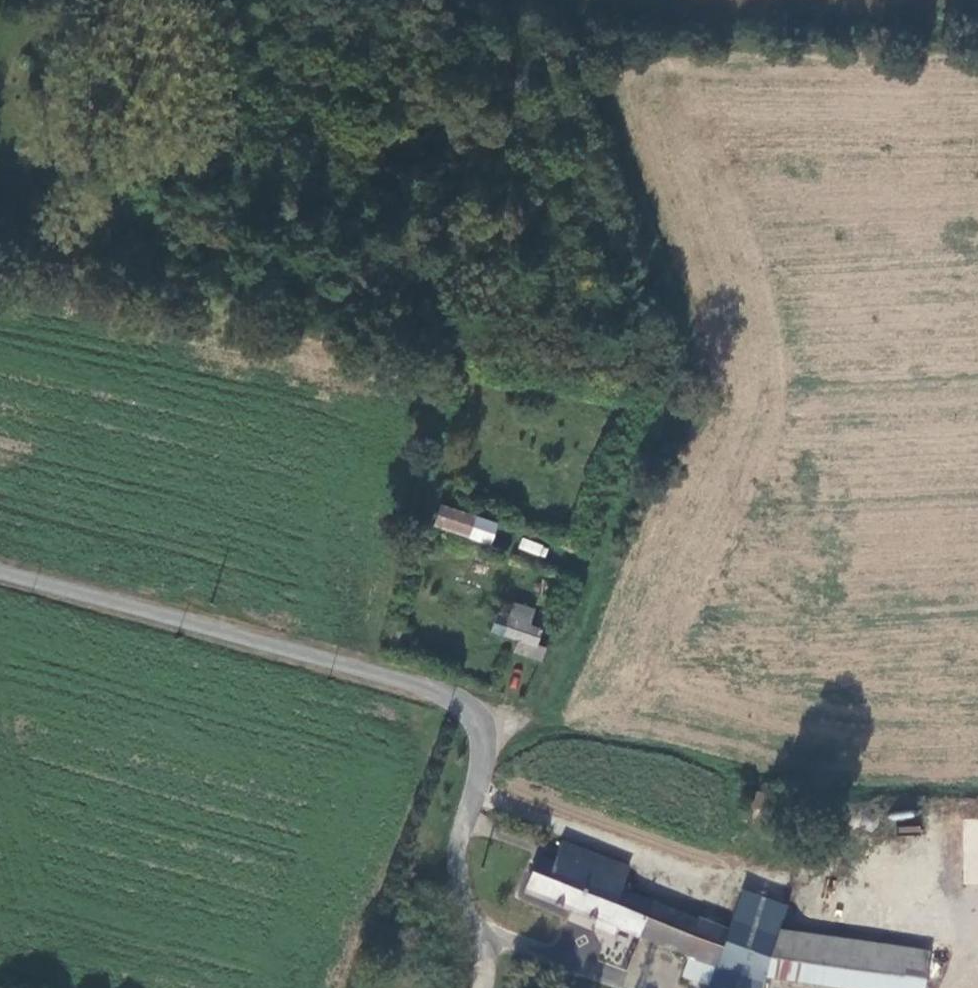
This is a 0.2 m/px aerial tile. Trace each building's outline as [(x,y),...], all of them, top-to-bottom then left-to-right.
[(495,517),(441,498),(433,521),(487,540),(495,517)] [(522,537),(517,549),(544,558),(548,547),(522,537)] [(540,658),(547,644),(536,640),(543,622),(530,617),(535,605),(515,597),(510,610),(498,606),(492,625),(525,636),(521,651),(540,658)] [(560,837),(558,843),(553,856),(537,851),(523,889),(688,950),(717,961),(731,924),(624,883),(631,862),(560,837)] [(746,883),(735,914),(781,931),(783,925),(793,900),(746,883)] [(731,924),(717,961),(709,980),(708,984),(718,987),(760,987),(772,956),(781,931),(735,914),(731,924)] [(783,925),(781,931),(793,935),(794,927),(783,925)] [(930,950),(794,927),(793,935),(789,958),(924,979),(930,950)] [(793,935),(781,931),(772,956),(789,958),(793,935)] [(717,961),(688,950),(681,970),(709,980),(717,961)]
